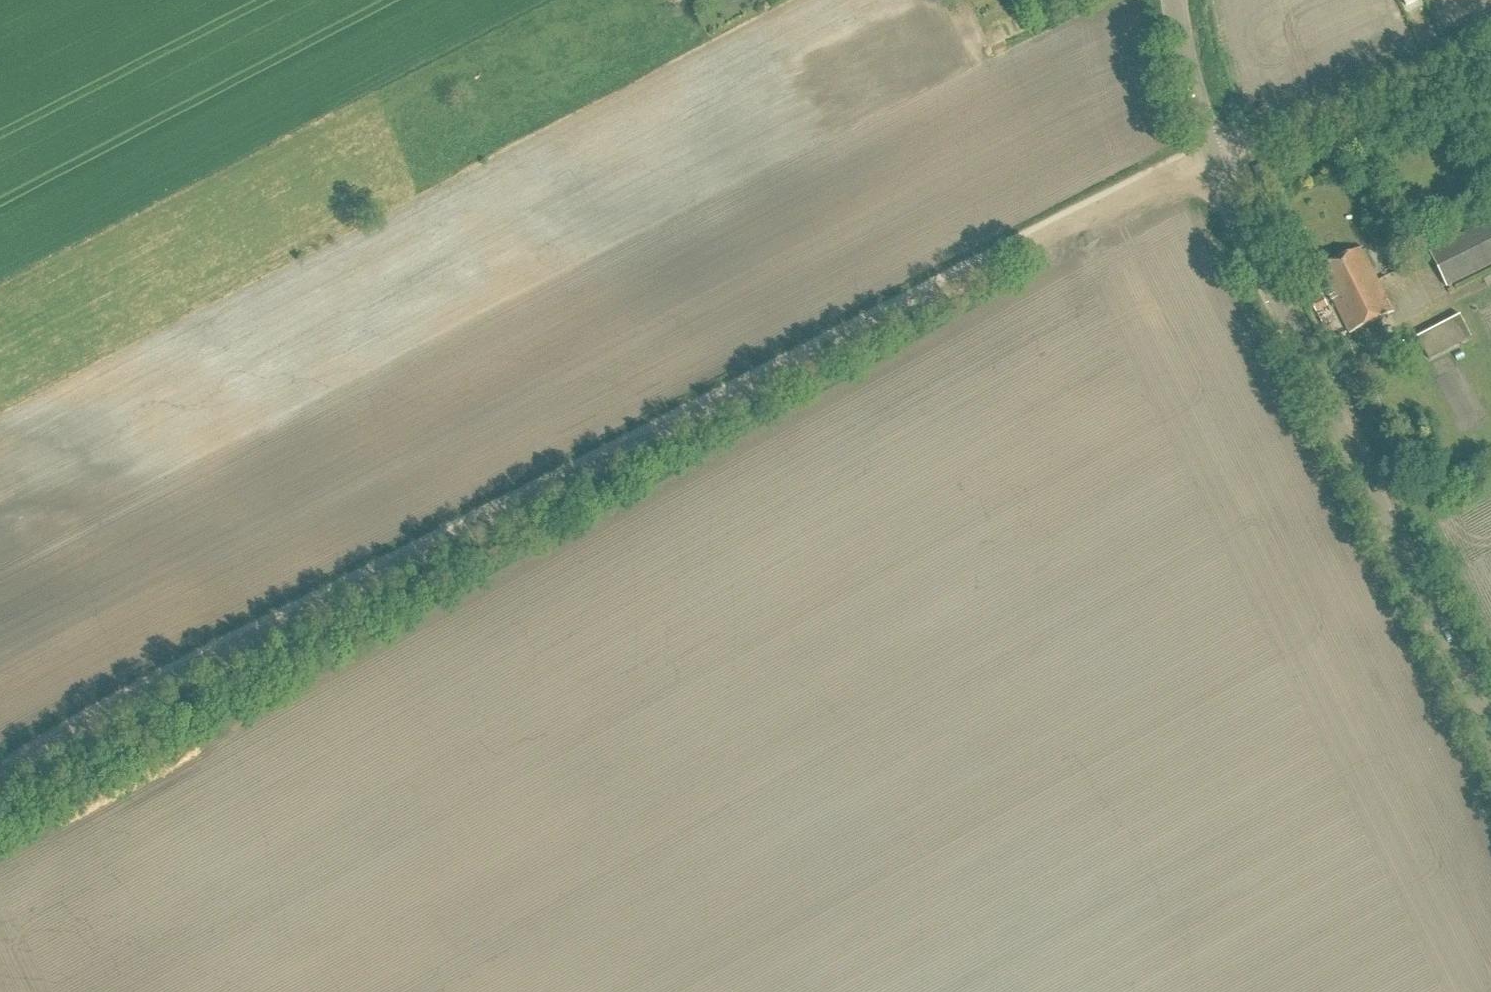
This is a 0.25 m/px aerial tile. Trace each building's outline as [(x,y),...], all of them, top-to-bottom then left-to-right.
[(1447,286),(1490,265),(1490,218),(1429,249),(1447,286)] [(1361,249),(1319,270),(1350,334),(1392,313),(1361,249)] [(1471,308),(1419,334),(1430,357),(1482,330),(1471,308)]
